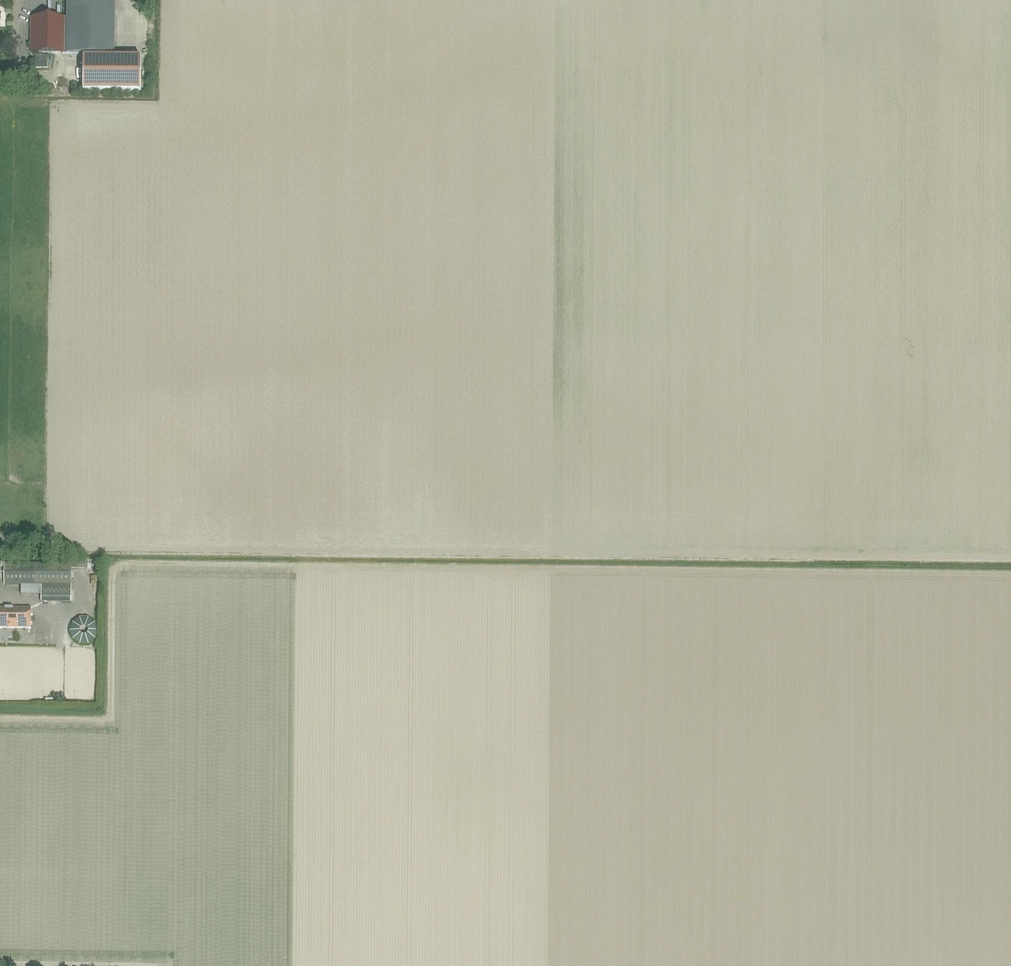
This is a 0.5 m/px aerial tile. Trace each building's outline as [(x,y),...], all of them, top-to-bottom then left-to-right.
[(31,18),(30,53),(62,54),(83,54),(83,91),(141,92),(141,58),(103,58),(103,55),(115,55),(115,0),(76,0),(67,0),(67,18),(63,18),(31,18)] [(41,585),(41,603),(71,604),(72,564),(4,563),(4,584),(41,585)] [(31,608),(0,608),(0,628),(31,628),(31,608)]
